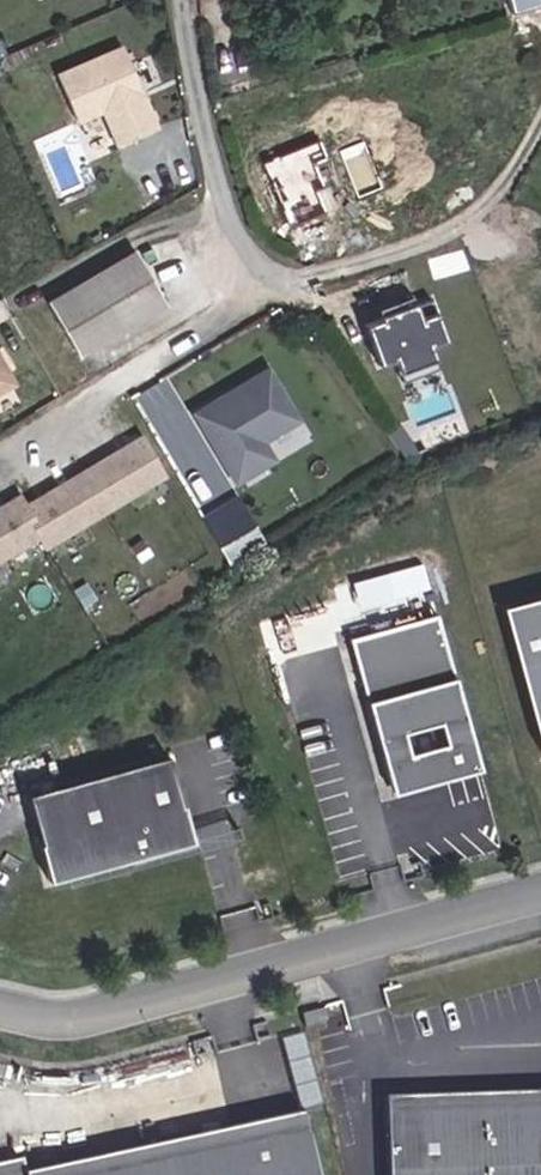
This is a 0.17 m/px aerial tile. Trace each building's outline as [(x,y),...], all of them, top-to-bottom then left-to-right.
[(135,44),(69,72),(89,119),(115,108),(130,144),(171,126),(135,44)] [(76,355),(165,306),(136,253),(47,302),(76,355)] [(440,365),(435,345),(450,341),(439,299),(369,317),(380,360),(400,355),(405,374),(440,365)] [(211,403),(196,412),(236,480),(274,457),(263,439),(298,419),(269,369),(231,391),(228,401),(220,405),(211,403)] [(162,474),(140,437),(137,439),(22,506),(16,496),(0,505),(0,555),(38,533),(44,543),(162,474)] [(502,604),(540,748),(540,593),(502,604)] [(437,613),(352,636),(367,691),(370,690),(373,698),(369,699),(390,776),(453,759),(457,772),(479,766),(454,675),(451,677),(449,669),(452,667),(437,613)] [(192,842),(167,754),(26,793),(51,882),(192,842)] [(394,790),(456,773),(453,759),(390,776),(394,790)] [(327,1021),(323,1007),(301,1012),(305,1026),(327,1021)] [(304,1030),(287,1035),(305,1103),(322,1098),(304,1030)] [(383,1098),(386,1174),(540,1174),(540,1092),(383,1098)] [(305,1113),(232,1130),(235,1144),(94,1174),(318,1174),(305,1113)] [(40,1158),(0,1166),(0,1174),(43,1174),(40,1158)]
